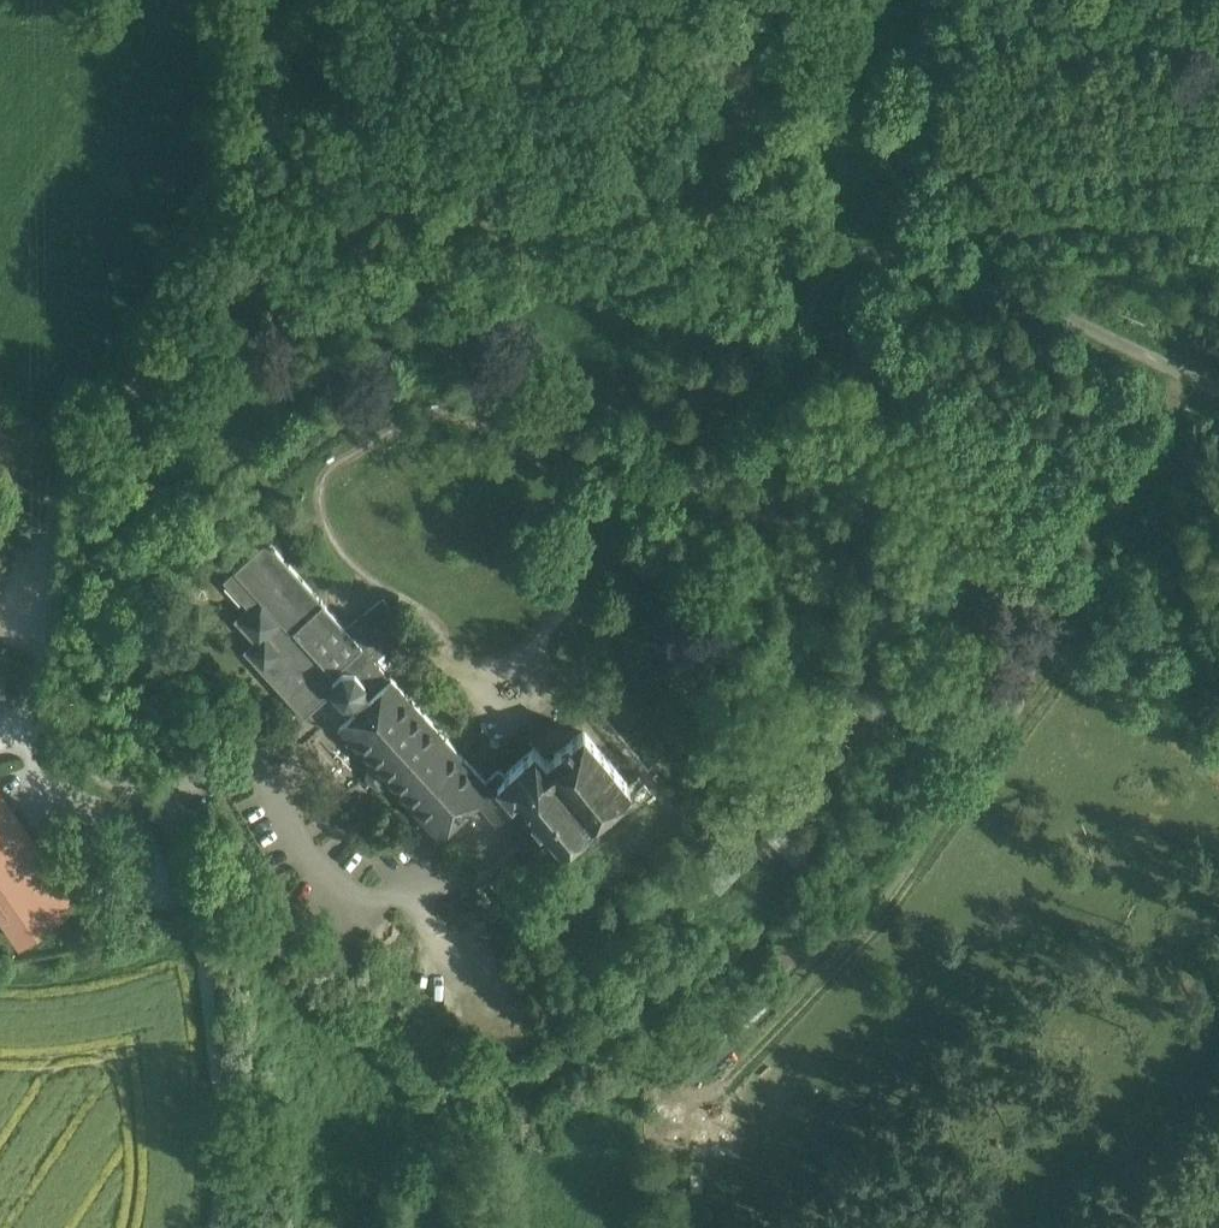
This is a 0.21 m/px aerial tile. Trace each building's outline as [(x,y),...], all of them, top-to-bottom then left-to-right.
[(338,726),(340,725),(339,724),(358,707),(389,679),(347,629),(266,540),(226,577),(253,606),(239,619),(259,641),(248,650),(307,715),(319,704),(338,726)] [(384,599),(347,629),(374,658),(409,630),(384,599)] [(486,779),(392,676),(389,679),(358,707),(339,724),(340,725),(377,766),(388,779),(438,834),(477,799),(491,786),(486,779)] [(636,789),(583,729),(549,759),(535,744),(503,773),(498,768),(486,779),(491,786),(477,799),(497,822),(523,798),(535,810),(531,814),(539,822),(543,819),(563,841),(565,840),(576,854),(651,788),(644,781),(636,789)] [(388,779),(377,766),(369,768),(366,777),(377,789),(386,787),(388,779)] [(0,796),(0,913),(19,940),(73,902),(0,796)] [(518,856),(490,882),(515,909),(529,896),(521,887),(535,875),(518,856)] [(678,1056),(690,1075),(732,1048),(720,1029),(678,1056)]
